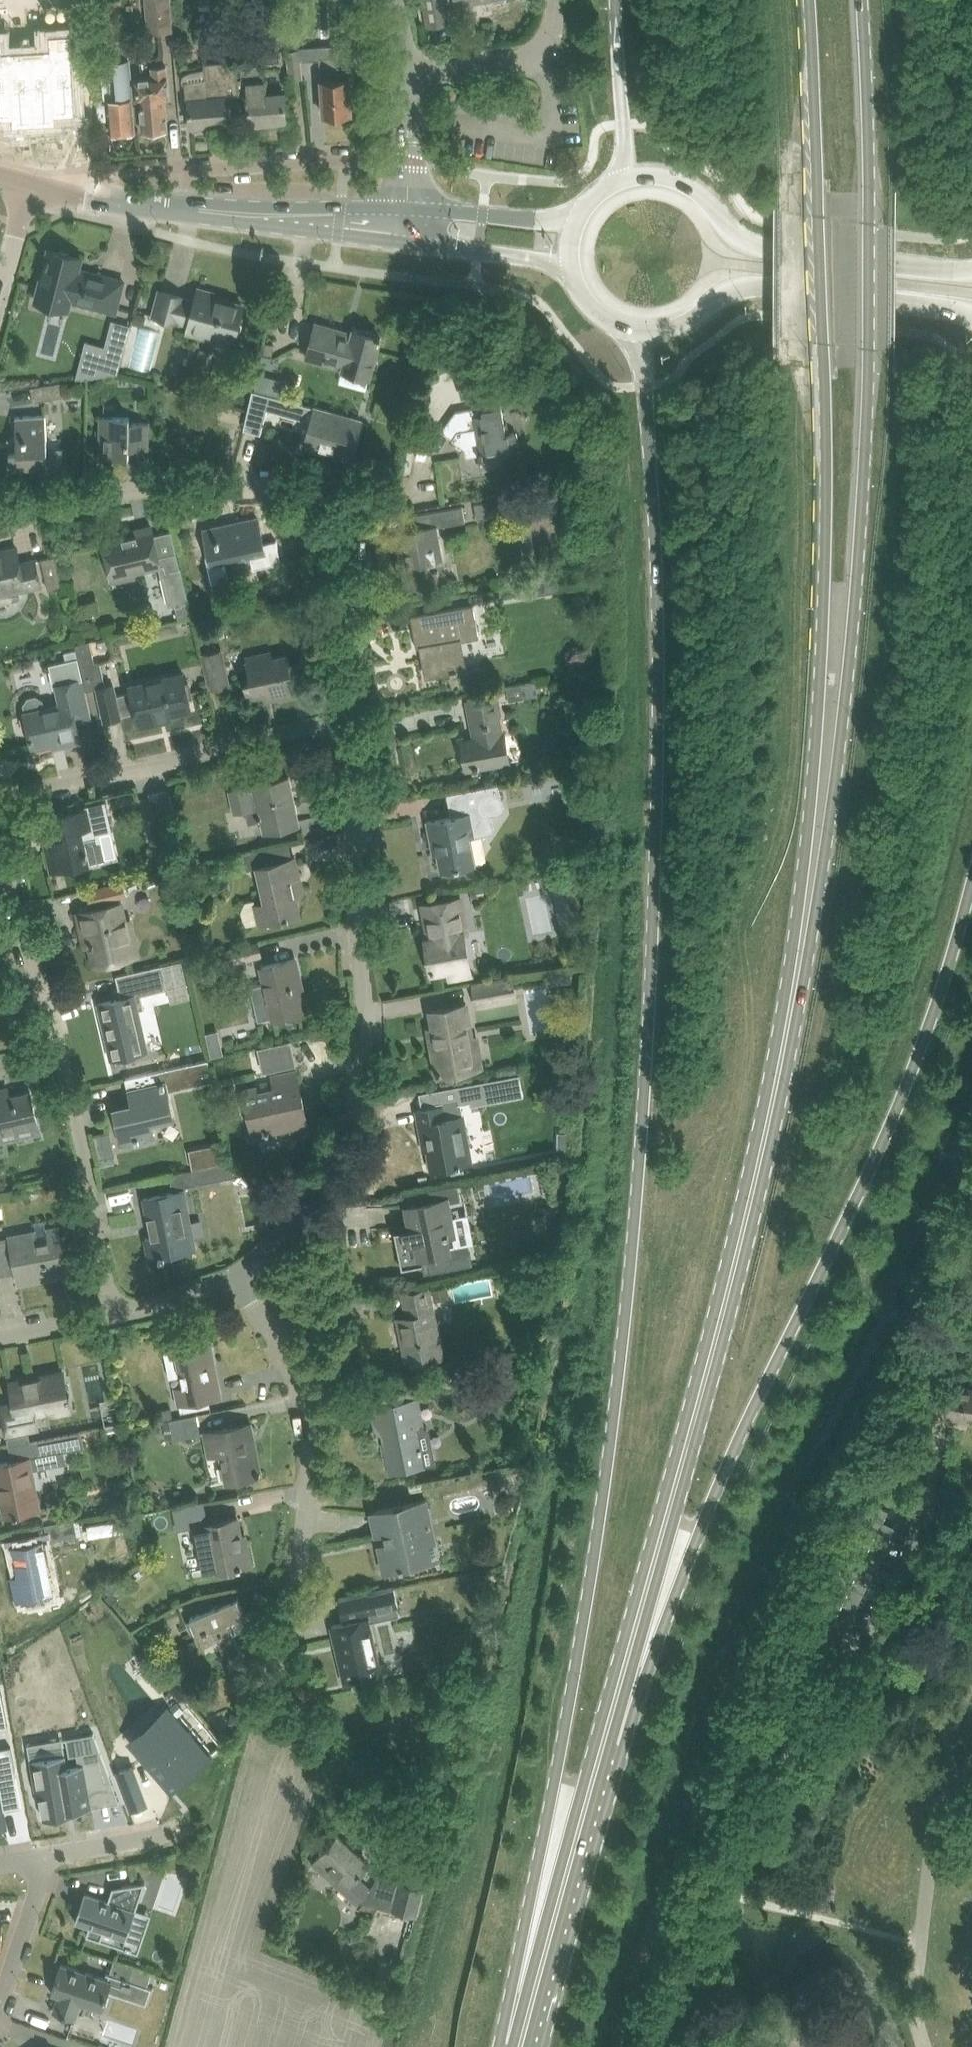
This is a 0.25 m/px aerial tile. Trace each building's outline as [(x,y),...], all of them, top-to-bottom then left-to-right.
[(123,0),(111,0),(108,0),(110,20),(124,19),(123,0)] [(148,32),(173,30),(171,0),(145,0),(148,32)] [(427,28),(450,24),(446,0),(422,0),(427,28)] [(467,27),(451,30),(453,41),(469,38),(467,27)] [(0,36),(0,118),(11,117),(12,125),(20,124),(20,133),(50,131),(50,123),(57,122),(57,114),(78,113),(73,31),(49,33),(50,53),(5,55),(4,36),(0,36)] [(299,34),(285,36),(290,78),(304,77),(302,60),(301,48),(299,34)] [(101,61),(104,100),(97,100),(99,121),(110,120),(111,132),(135,130),(128,39),(113,40),(115,60),(101,61)] [(347,46),(320,47),(301,48),(302,60),(321,59),(324,115),(351,114),(350,85),(349,85),(347,46)] [(243,87),(238,88),(239,95),(248,94),(250,122),(287,119),(285,93),(265,94),(262,64),(260,64),(260,62),(259,60),(258,58),(255,57),(251,56),(248,57),(246,59),(244,62),(244,65),(242,65),(243,87)] [(186,98),(189,98),(191,127),(228,124),(226,96),(239,95),(238,88),(236,60),(204,63),(204,68),(201,68),(198,69),(193,70),(190,71),(186,72),(184,74),(183,77),(183,79),(183,81),(184,83),(185,85),(186,98)] [(136,98),(141,97),(144,131),(167,129),(165,98),(171,98),(168,66),(152,68),(152,74),(134,76),(136,98)] [(36,300),(55,305),(68,309),(70,300),(115,312),(119,300),(124,280),(78,269),(81,257),(49,249),(36,300)] [(160,290),(155,309),(153,315),(179,321),(179,320),(190,323),(189,327),(234,339),(238,324),(243,305),(213,297),(214,292),(199,288),(196,301),(185,298),(185,297),(160,290)] [(134,311),(131,322),(144,325),(146,314),(134,311)] [(316,323),(311,342),(307,358),(343,368),(343,370),(370,377),(381,336),(354,329),(353,333),(316,323)] [(119,372),(124,351),(105,346),(98,375),(119,372)] [(491,365),(458,371),(463,397),(496,392),(491,365)] [(259,373),(255,389),(284,397),(288,381),(259,373)] [(33,401),(63,396),(61,381),(31,386),(33,401)] [(254,391),(249,409),(244,429),(261,433),(272,395),(254,391)] [(482,468),(502,464),(502,459),(505,459),(507,456),(507,452),(518,450),(515,431),(509,432),(507,422),(505,422),(501,398),(482,401),(483,409),(474,410),(473,408),(456,411),(442,431),(465,447),(467,456),(480,454),(482,468)] [(305,434),(308,435),(305,445),(351,458),(361,420),(315,407),(311,424),(308,423),(305,434)] [(18,450),(10,450),(11,468),(41,467),(42,477),(64,475),(63,449),(48,449),(46,415),(36,415),(16,416),(18,450)] [(100,416),(100,436),(100,456),(129,456),(129,448),(149,448),(149,422),(130,422),(130,417),(100,416)] [(593,458),(575,461),(577,474),(595,471),(593,458)] [(475,503),(478,517),(489,515),(489,513),(516,508),(517,516),(510,517),(517,566),(537,565),(528,494),(475,503)] [(406,588),(426,585),(442,582),(437,554),(442,553),(437,525),(465,520),(463,505),(429,511),(409,515),(412,529),(402,531),(407,558),(401,559),(406,588)] [(205,529),(209,549),(211,559),(207,560),(212,581),(254,572),(253,568),(281,562),(277,540),(264,543),(258,518),(205,529)] [(136,534),(104,541),(112,576),(160,565),(163,575),(162,575),(169,606),(176,604),(179,618),(191,615),(181,571),(177,552),(158,556),(151,526),(135,530),(136,534)] [(18,597),(20,594),(20,590),(41,585),(35,559),(20,562),(17,547),(0,551),(0,601),(18,597)] [(55,555),(41,558),(48,588),(62,585),(55,555)] [(544,593),(566,589),(564,576),(542,580),(544,593)] [(473,604),(431,612),(411,615),(417,648),(422,647),(428,676),(468,668),(463,638),(479,635),(473,604)] [(81,669),(83,679),(86,690),(98,687),(105,721),(121,717),(120,715),(136,711),(139,726),(157,722),(156,716),(192,708),(183,673),(130,685),(131,691),(116,695),(113,684),(106,685),(101,661),(95,662),(89,640),(72,643),(77,670),(81,669)] [(222,649),(200,653),(209,690),(230,685),(222,649)] [(252,681),(245,682),(249,698),(272,692),(274,699),(291,695),(286,671),(292,670),(288,653),(267,658),(266,653),(247,657),(252,681)] [(27,712),(25,712),(33,745),(36,745),(37,749),(52,745),(51,741),(63,738),(64,744),(81,741),(77,721),(92,718),(86,690),(83,679),(57,685),(62,704),(45,708),(43,700),(36,696),(29,698),(25,704),(27,712)] [(536,680),(507,685),(509,699),(539,694),(536,680)] [(468,768),(487,764),(509,761),(504,732),(502,733),(499,713),(501,713),(498,696),(468,701),(474,737),(463,740),(468,768)] [(230,790),(235,811),(258,806),(264,832),(300,824),(289,776),(253,784),(254,785),(230,790)] [(451,816),(428,820),(434,853),(439,852),(442,869),(461,866),(476,863),(471,836),(482,834),(489,833),(492,832),(493,832),(494,831),(495,830),(495,829),(495,827),(494,817),(492,818),(491,814),(499,813),(502,813),(503,812),(504,811),(504,810),(505,809),(505,808),(503,798),(500,799),(497,783),(466,789),(470,812),(451,816)] [(150,794),(154,813),(156,822),(175,818),(169,789),(150,794)] [(53,870),(72,866),(88,862),(80,829),(94,826),(90,808),(77,811),(47,818),(55,851),(49,853),(53,870)] [(270,846),(244,852),(248,868),(257,866),(266,902),(255,905),(254,899),(245,901),(242,910),(244,920),(247,925),(259,922),(300,913),(295,894),(303,892),(295,857),(273,862),(270,846)] [(122,881),(107,884),(88,889),(91,903),(105,900),(107,905),(79,912),(83,932),(88,931),(96,963),(132,955),(119,898),(126,896),(122,881)] [(579,900),(576,882),(553,887),(556,904),(579,900)] [(482,883),(471,885),(473,900),(485,898),(482,883)] [(460,898),(444,901),(424,905),(431,938),(427,939),(433,971),(469,964),(462,930),(465,929),(460,898)] [(258,941),(223,950),(227,964),(262,956),(258,941)] [(307,1009),(295,958),(261,966),(265,984),(251,987),(259,1020),(273,1017),(307,1009)] [(119,999),(99,1004),(104,1024),(109,1023),(111,1036),(107,1037),(112,1057),(131,1053),(147,1049),(138,1010),(145,1008),(142,994),(167,989),(162,966),(117,976),(122,998),(119,999)] [(474,982),(476,995),(501,990),(503,1001),(516,999),(512,976),(474,982)] [(436,1037),(431,1038),(438,1074),(474,1067),(469,1039),(472,1038),(466,1004),(432,1010),(436,1037)] [(272,1071),(295,1066),(290,1042),(267,1047),(272,1071)] [(209,1061),(127,1080),(130,1093),(135,1092),(138,1104),(116,1109),(124,1143),(153,1136),(149,1120),(173,1114),(167,1090),(214,1079),(209,1061)] [(244,1089),(250,1115),(254,1135),(292,1126),(291,1122),(307,1118),(296,1070),(273,1075),(276,1088),(258,1092),(257,1086),(244,1089)] [(471,1106),(524,1096),(520,1075),(420,1094),(422,1107),(458,1100),(458,1104),(471,1101),(471,1106)] [(3,1141),(1,1131),(18,1127),(38,1123),(31,1092),(0,1099),(0,1142),(3,1141)] [(446,1104),(444,1105),(418,1110),(423,1141),(427,1140),(432,1168),(472,1160),(464,1115),(448,1118),(446,1104)] [(115,1161),(108,1133),(94,1136),(101,1164),(115,1161)] [(220,1144),(205,1147),(209,1165),(224,1162),(220,1144)] [(558,1145),(558,1156),(569,1157),(569,1145),(558,1145)] [(232,1161),(170,1174),(174,1188),(187,1185),(244,1173),(232,1161)] [(416,1226),(395,1230),(403,1267),(423,1263),(425,1272),(473,1262),(469,1242),(449,1246),(445,1223),(454,1221),(450,1202),(462,1199),(459,1183),(431,1189),(432,1195),(419,1198),(420,1203),(412,1204),(416,1226)] [(179,1190),(164,1193),(145,1197),(152,1235),(146,1237),(150,1257),(196,1248),(190,1218),(185,1219),(179,1190)] [(10,1236),(15,1262),(19,1282),(67,1272),(60,1237),(31,1242),(29,1233),(10,1236)] [(429,1288),(423,1289),(403,1293),(408,1316),(398,1318),(407,1363),(443,1356),(429,1288)] [(184,1386),(176,1387),(179,1403),(180,1411),(211,1405),(210,1397),(220,1395),(217,1380),(214,1380),(210,1363),(214,1362),(210,1342),(199,1344),(198,1342),(194,1343),(194,1345),(177,1349),(181,1368),(184,1386)] [(38,1378),(25,1380),(25,1378),(11,1381),(15,1401),(1,1404),(7,1433),(36,1427),(32,1410),(51,1407),(52,1412),(70,1408),(63,1370),(37,1375),(38,1378)] [(391,1471),(411,1467),(425,1464),(417,1426),(423,1425),(418,1399),(430,1397),(427,1381),(417,1382),(398,1386),(398,1387),(402,1386),(405,1401),(372,1407),(377,1433),(384,1432),(391,1471)] [(953,1386),(948,1416),(971,1419),(971,1389),(953,1386)] [(172,1407),(159,1410),(161,1419),(174,1416),(172,1407)] [(197,1413),(171,1418),(174,1435),(175,1439),(201,1434),(197,1413)] [(171,1418),(164,1420),(168,1436),(174,1435),(171,1418)] [(251,1423),(216,1430),(203,1432),(208,1457),(221,1455),(227,1481),(261,1474),(251,1423)] [(66,1433),(30,1440),(33,1456),(69,1449),(66,1433)] [(29,1435),(8,1439),(9,1445),(30,1440),(29,1435)] [(13,1460),(0,1463),(0,1487),(6,1514),(40,1508),(30,1457),(13,1460)] [(426,1499),(392,1506),(373,1510),(377,1535),(385,1533),(392,1568),(430,1560),(426,1543),(435,1541),(426,1499)] [(204,1500),(185,1504),(172,1507),(176,1530),(195,1527),(204,1570),(217,1567),(217,1569),(231,1566),(251,1562),(247,1544),(243,1544),(238,1517),(209,1523),(204,1500)] [(867,1501),(802,1643),(834,1658),(895,1527),(884,1522),(889,1511),(867,1501)] [(75,1518),(44,1524),(48,1540),(77,1534),(75,1518)] [(43,1540),(33,1542),(14,1546),(20,1576),(15,1577),(19,1599),(53,1592),(43,1540)] [(394,1587),(340,1598),(344,1617),(372,1611),(375,1621),(400,1615),(394,1587)] [(203,1645),(218,1639),(226,1657),(241,1651),(230,1624),(232,1623),(230,1619),(245,1613),(238,1597),(214,1607),(210,1597),(197,1603),(201,1612),(191,1616),(203,1645)] [(368,1617),(352,1621),(333,1625),(347,1683),(382,1675),(368,1617)] [(183,1710),(177,1702),(171,1707),(178,1715),(183,1710)] [(230,1715),(228,1723),(239,1727),(243,1715),(235,1712),(230,1715)] [(177,1715),(138,1749),(173,1789),(212,1755),(177,1715)] [(66,1753),(31,1759),(36,1789),(39,1788),(44,1818),(64,1814),(64,1810),(76,1808),(92,1806),(89,1785),(113,1781),(94,1731),(67,1736),(70,1753),(78,1752),(80,1763),(68,1765),(66,1753)] [(6,1823),(2,1802),(19,1799),(20,1804),(22,1804),(11,1744),(0,1746),(0,1824),(6,1823)] [(140,1784),(133,1766),(116,1772),(123,1791),(140,1784)] [(325,1850),(323,1852),(311,1865),(357,1907),(363,1900),(373,1890),(358,1875),(369,1863),(338,1835),(325,1850)] [(90,1926),(87,1934),(101,1939),(104,1931),(127,1938),(146,1881),(113,1886),(109,1899),(86,1891),(75,1921),(90,1926)] [(380,1883),(373,1890),(363,1900),(416,1914),(423,1889),(400,1883),(398,1888),(380,1883)] [(107,1972),(106,1973),(110,1974),(114,1976),(113,1980),(109,1990),(147,2003),(152,1988),(153,1989),(154,1987),(147,1985),(152,1973),(114,1960),(110,1973),(107,1972)] [(62,1963),(52,1992),(59,1995),(54,2011),(76,2019),(82,2002),(103,2009),(109,1990),(113,1980),(62,1963)]
